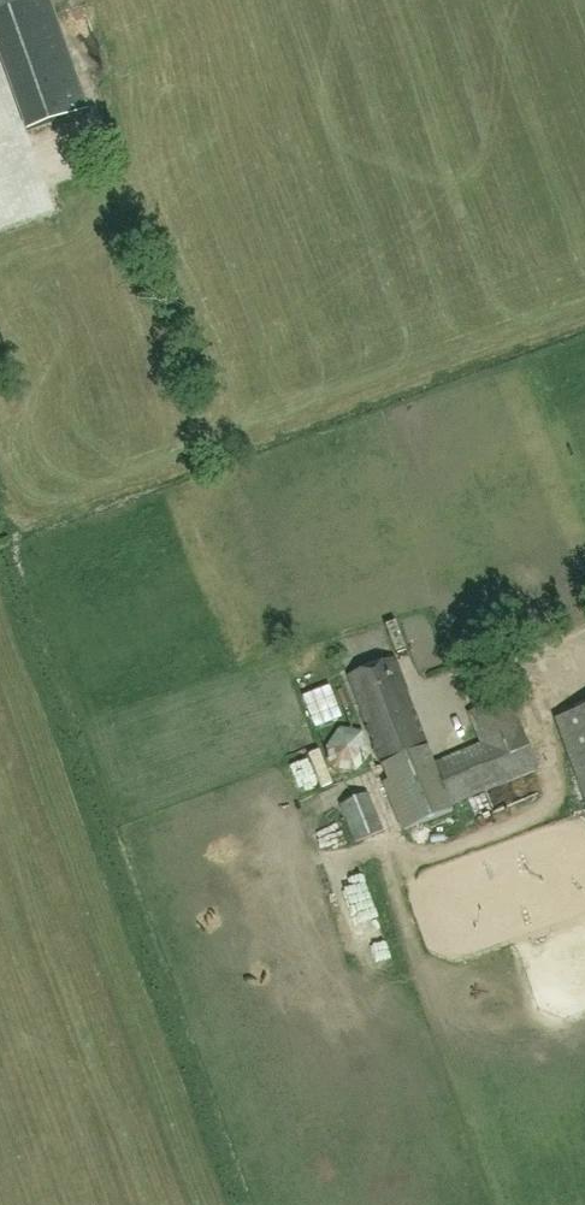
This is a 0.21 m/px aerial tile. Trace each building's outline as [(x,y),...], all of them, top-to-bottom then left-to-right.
[(48,0),(32,0),(0,11),(0,53),(27,130),(86,109),(48,0)] [(32,0),(0,0),(0,11),(32,0)] [(0,138),(0,230),(31,220),(2,137),(0,138)] [(426,744),(392,659),(348,676),(389,782),(384,784),(402,831),(453,811),(450,803),(536,768),(502,681),(462,697),(480,744),(434,762),(427,743),(426,744)] [(343,716),(331,685),(304,695),(316,727),(343,716)] [(555,718),(584,804),(584,708),(555,718)] [(331,768),(355,771),(370,753),(362,732),(339,727),(323,745),(331,768)] [(332,783),(318,751),(308,755),(322,787),(332,783)] [(355,843),(383,832),(368,792),(340,804),(355,843)]
